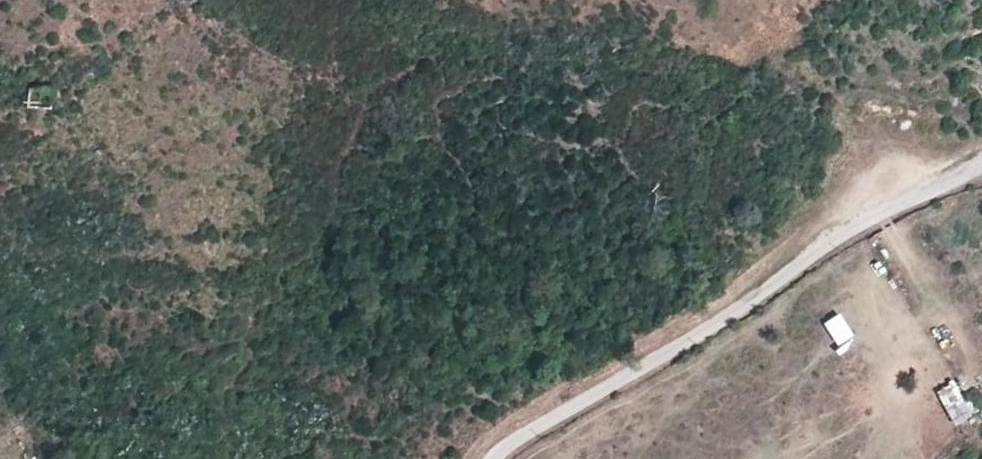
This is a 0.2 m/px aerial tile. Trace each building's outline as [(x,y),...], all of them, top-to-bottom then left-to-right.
[(952,380),(935,389),(952,422),(970,413),(952,380)]
